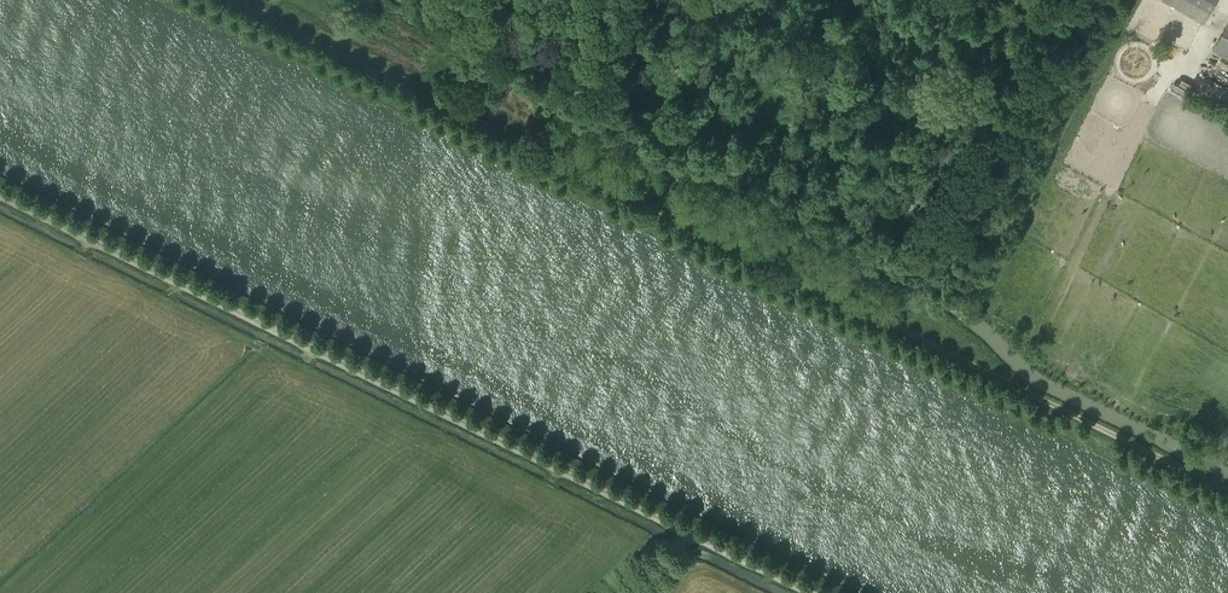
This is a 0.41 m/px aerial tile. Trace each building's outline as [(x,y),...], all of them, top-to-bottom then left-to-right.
[(1203,22),(1216,0),(1165,0),(1203,22)] [(1213,50),(1227,58),(1227,23),(1213,50)] [(667,64),(659,77),(666,81),(674,68),(667,64)] [(1171,90),(1185,94),(1187,87),(1173,83),(1171,90)]
